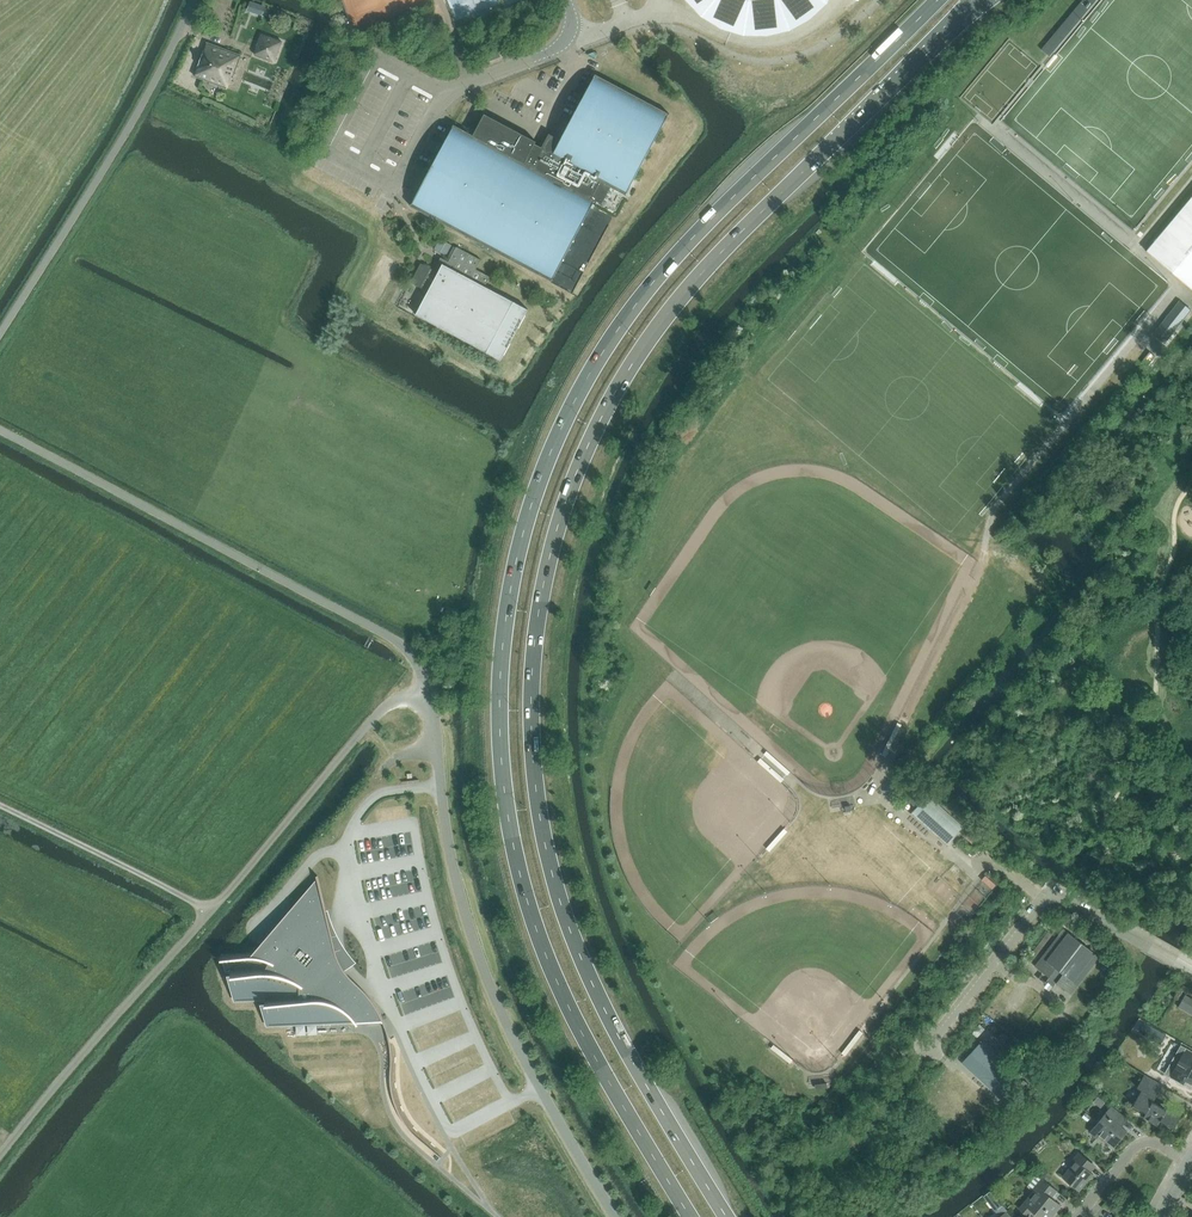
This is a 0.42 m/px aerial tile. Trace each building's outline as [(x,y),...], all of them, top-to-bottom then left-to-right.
[(702,11),(715,22),(730,29),(745,32),(761,34),(776,32),(792,27),(807,20),(820,9),(828,0),(692,0),(702,11)] [(282,41),(262,34),(257,47),(259,48),(257,55),(275,61),(282,41)] [(232,78),(240,56),(207,43),(195,76),(217,84),(217,85),(218,85),(218,84),(227,88),(231,78),(232,78)] [(498,51),(485,56),(488,62),(501,57),(498,51)] [(594,52),(586,55),(595,60),(598,54),(594,52)] [(473,135),(454,125),(411,205),(411,206),(552,281),(591,208),(593,209),(595,205),(593,204),(595,200),(602,204),(611,187),(626,195),(669,114),(596,74),(595,74),(561,140),(558,138),(558,137),(558,136),(558,135),(557,135),(557,134),(556,134),(555,134),(554,134),(553,134),(553,135),(552,135),(549,134),(542,147),(535,144),(537,141),(518,131),(503,123),(485,114),(473,135)] [(1146,251),(1151,255),(1191,290),(1191,197),(1180,210),(1178,213),(1146,251)] [(475,350),(480,353),(482,350),(501,360),(528,309),(471,279),(481,260),(457,247),(447,266),(443,264),(438,272),(421,263),(411,282),(425,290),(427,287),(430,288),(416,314),(476,347),(475,350)] [(1180,301),(1153,334),(1164,343),(1191,310),(1180,301)] [(912,814),(947,845),(962,827),(928,796),(912,814)] [(236,998),(265,997),(265,999),(267,999),(268,1023),(356,1020),(358,1022),(359,1021),(358,1020),(362,1015),(370,1022),(384,1021),(378,1009),(369,997),(359,985),(352,979),(347,974),(344,969),(343,970),(341,972),(337,963),(333,952),(335,952),(336,952),(332,938),(326,910),(318,875),(316,876),(317,878),(254,952),(221,953),(221,955),(227,955),(227,968),(231,968),(231,970),(235,970),(236,998)] [(1035,966),(1071,994),(1099,957),(1064,929),(1035,966)] [(1170,1022),(1185,1031),(1191,1019),(1191,999),(1185,995),(1170,1022)] [(962,1064),(1001,1100),(1021,1078),(982,1042),(962,1064)] [(1182,1077),(1191,1083),(1191,1052),(1181,1046),(1177,1054),(1178,1054),(1173,1062),(1178,1064),(1171,1077),(1179,1082),(1182,1077)] [(1146,1113),(1144,1117),(1158,1125),(1161,1121),(1174,1128),(1182,1113),(1169,1105),(1166,1109),(1153,1102),(1162,1085),(1144,1075),(1137,1087),(1142,1090),(1133,1105),(1146,1113)] [(1100,1135),(1114,1147),(1127,1131),(1118,1124),(1124,1117),(1111,1106),(1090,1132),(1097,1138),(1100,1135)] [(1087,1170),(1093,1164),(1079,1153),(1071,1162),(1073,1164),(1063,1176),(1079,1190),(1092,1174),(1087,1170)] [(1028,1216),(1032,1210),(1041,1216),(1051,1216),(1061,1205),(1051,1198),(1057,1190),(1042,1178),(1032,1190),(1034,1192),(1020,1209),(1028,1216)]
